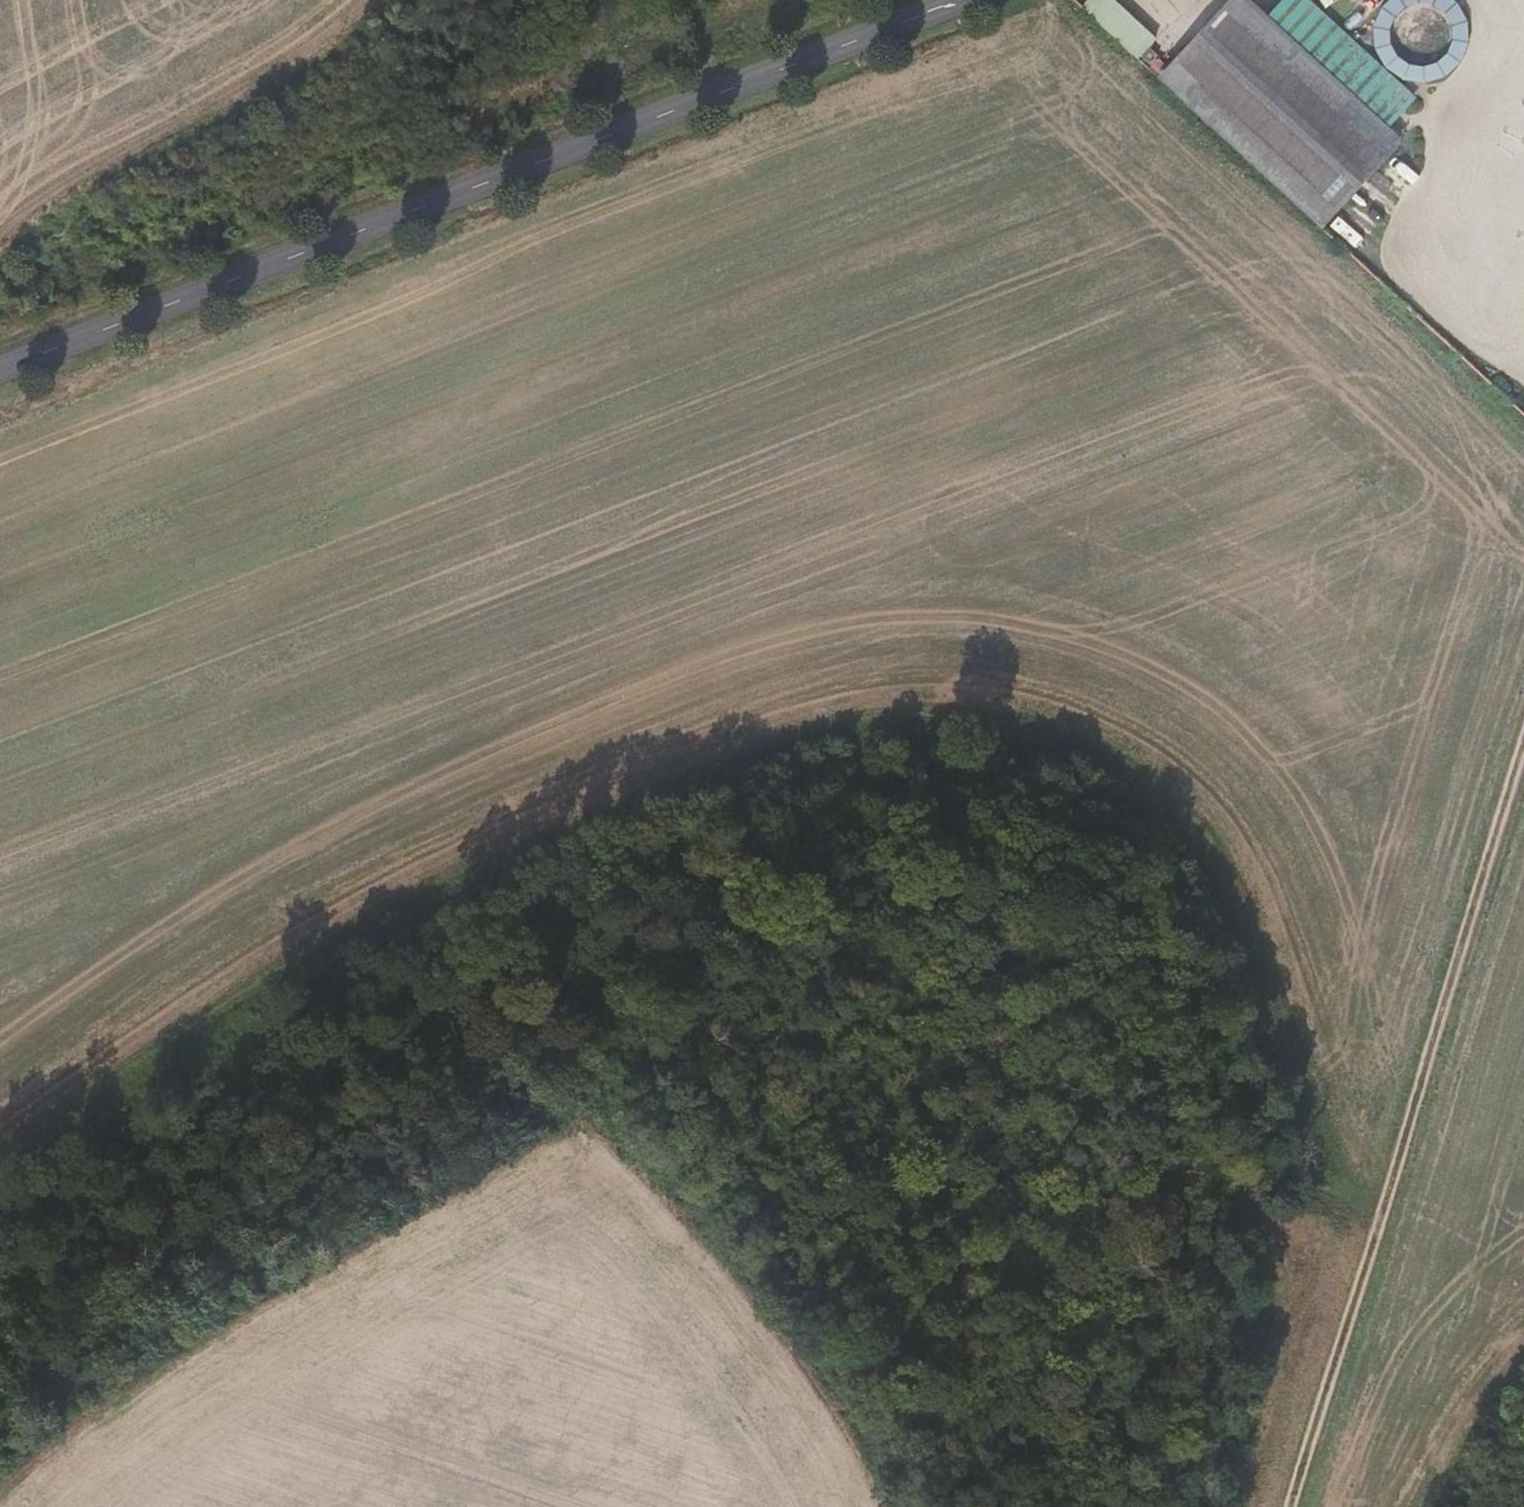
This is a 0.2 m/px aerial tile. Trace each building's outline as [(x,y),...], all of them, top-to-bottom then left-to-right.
[(1137,58),(1155,39),(1115,0),(1092,0),(1084,8),(1137,58)] [(1360,108),(1379,89),(1285,3),(1264,23),(1239,0),(1233,0),(1158,82),(1330,233),(1405,148),(1360,108)] [(1456,85),(1470,0),(1383,0),(1371,71),(1456,85)]
